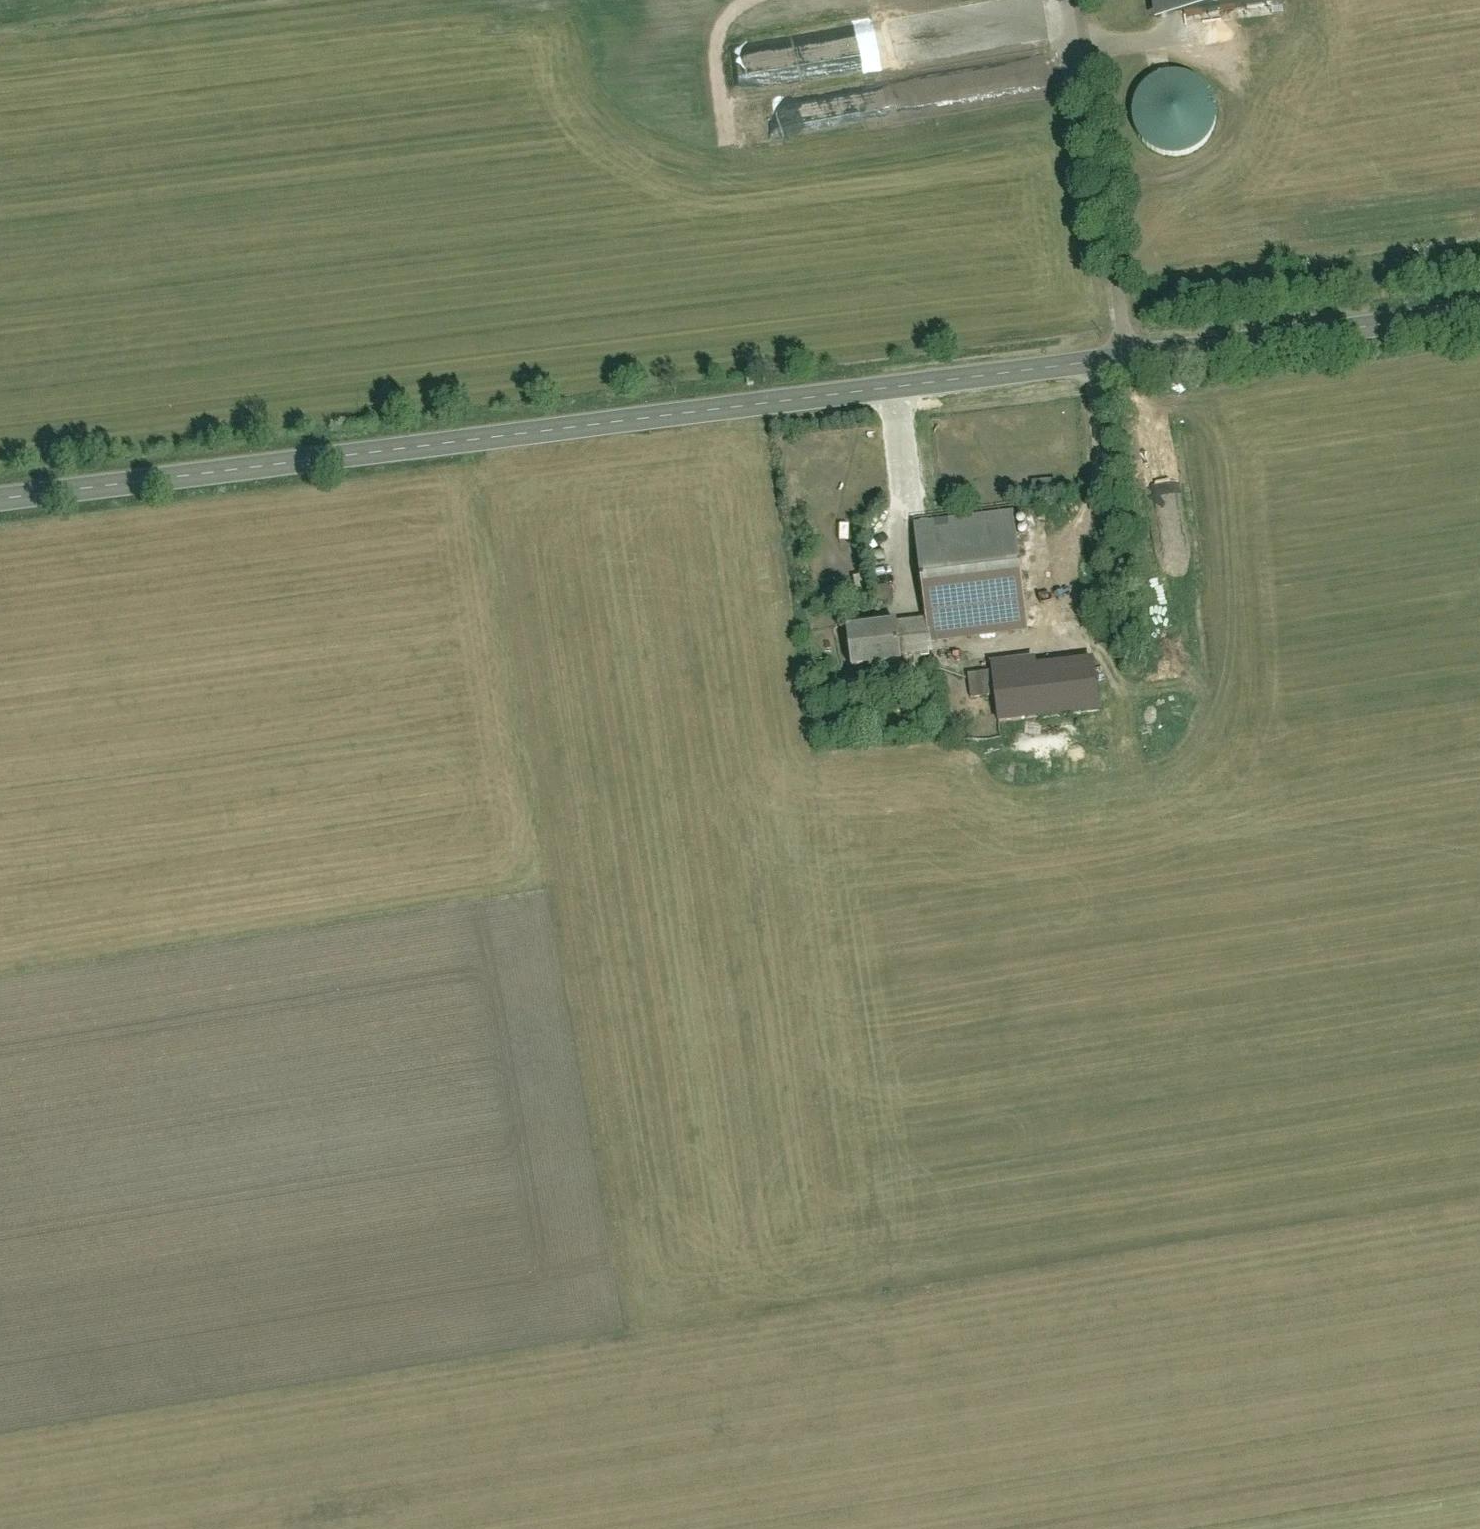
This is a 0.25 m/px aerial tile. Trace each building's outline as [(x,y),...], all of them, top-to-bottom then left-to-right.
[(1161,20),(1280,3),(1279,0),(1158,0),(1161,20)] [(1216,120),(1217,106),(1212,93),(1204,82),(1192,75),(1178,72),(1166,73),(1154,78),(1145,87),(1138,98),(1136,111),(1138,123),(1143,135),(1152,144),(1163,150),(1177,153),(1190,150),(1202,143),(1211,133),(1216,120)] [(918,526),(928,637),(1022,628),(1012,518),(918,526)] [(926,648),(924,624),(843,631),(846,671),(900,667),(898,651),(926,648)] [(990,674),(996,727),(1101,716),(1095,663),(990,674)]
